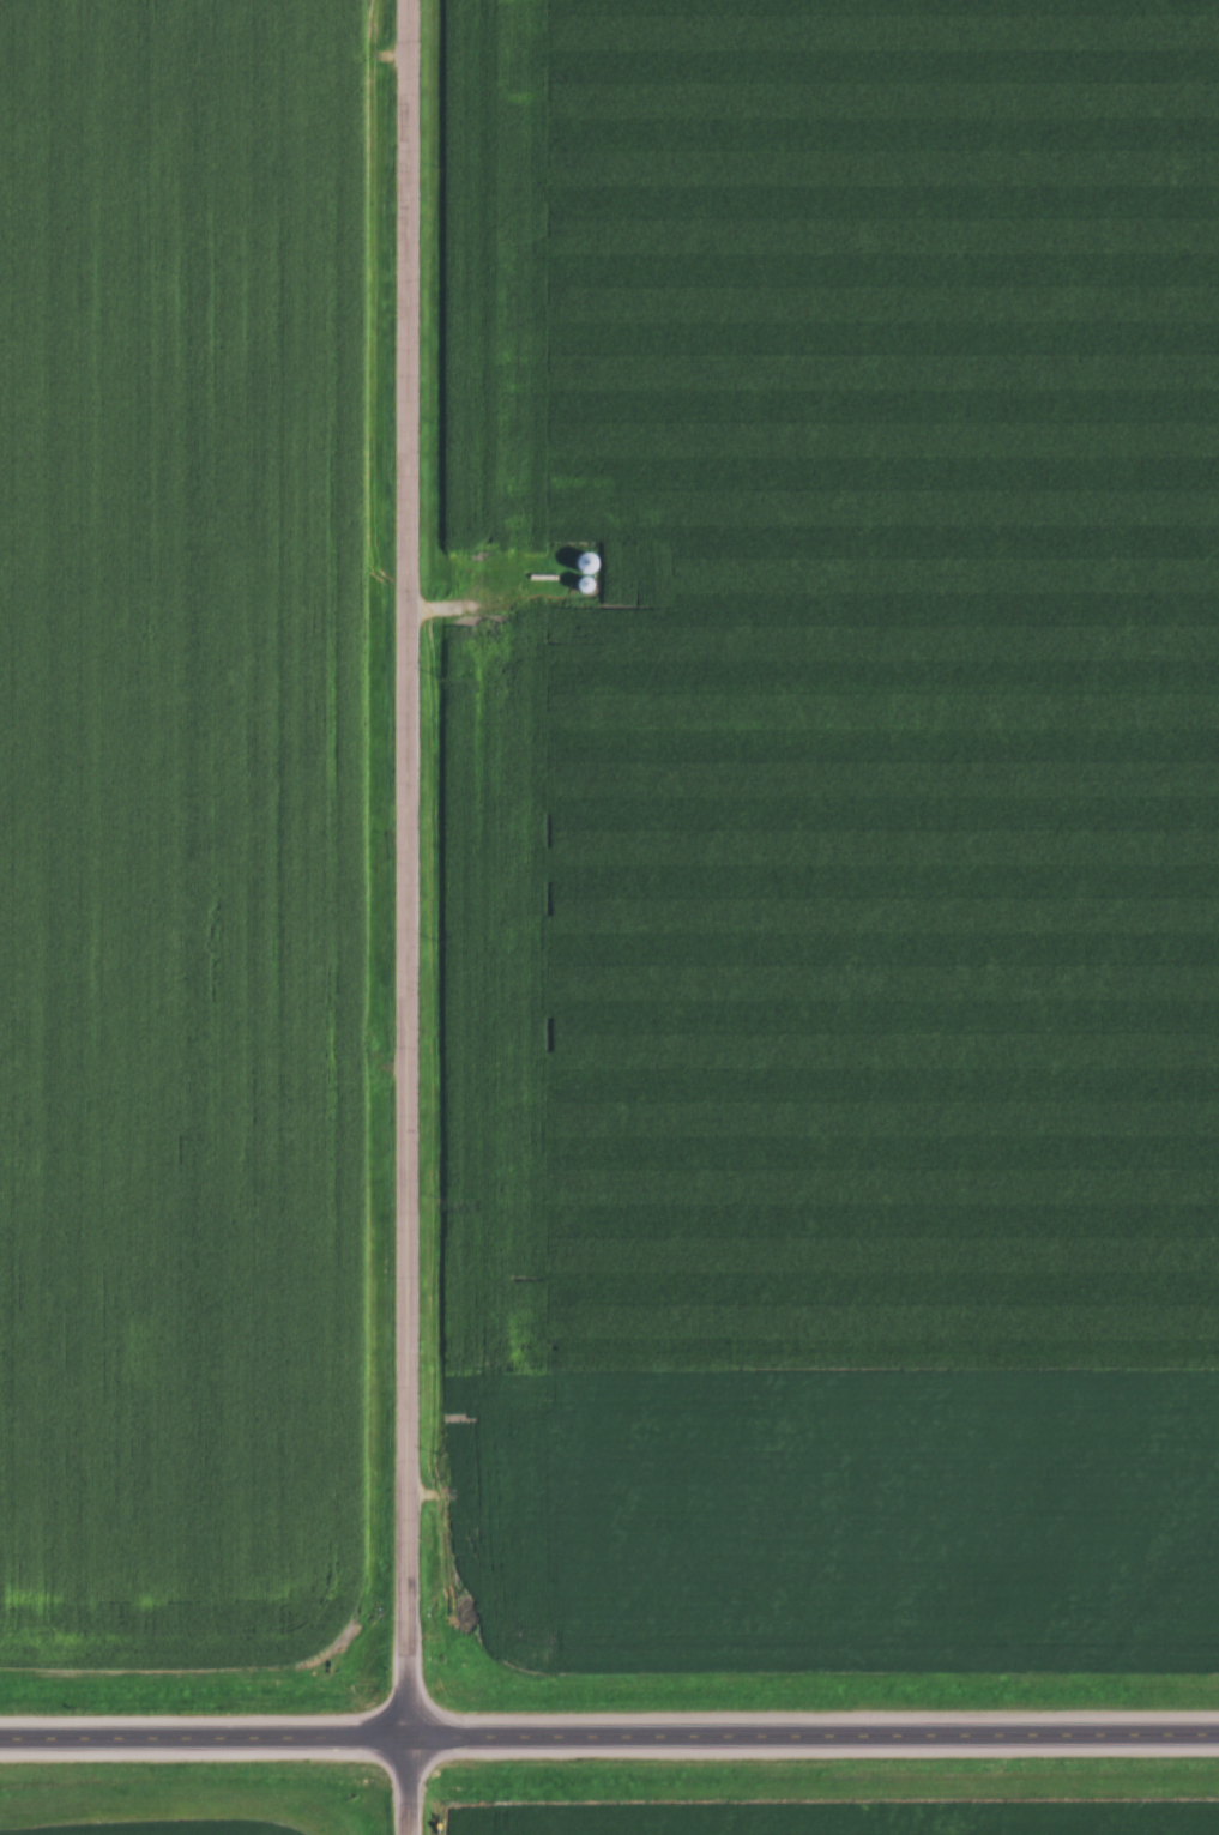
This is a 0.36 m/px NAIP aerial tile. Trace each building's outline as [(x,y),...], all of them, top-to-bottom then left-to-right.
[(573,560),(576,577),(596,573),(592,556),(573,560)]
